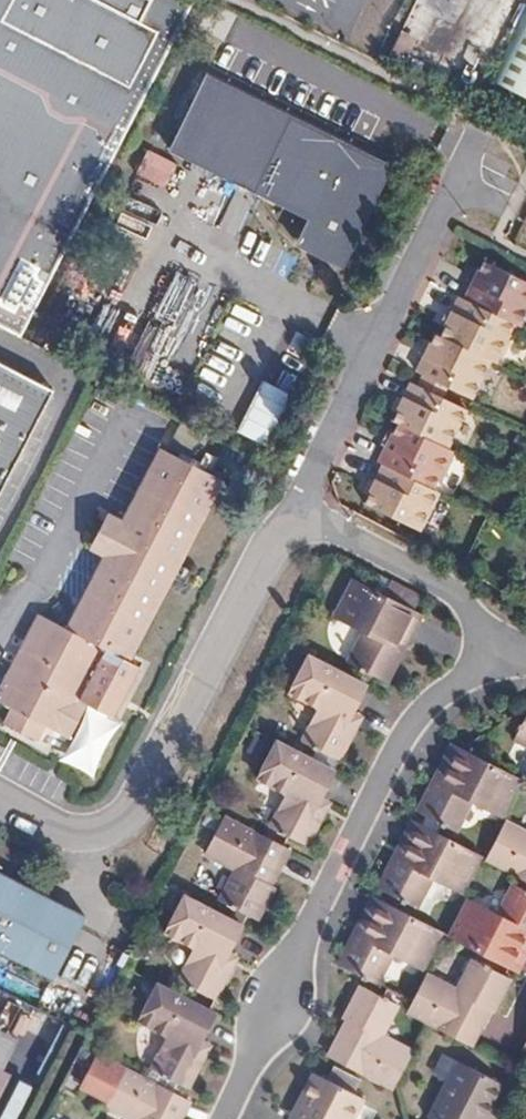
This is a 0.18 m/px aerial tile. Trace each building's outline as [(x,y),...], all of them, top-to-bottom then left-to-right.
[(136,21),(147,0),(0,0),(0,328),(18,337),(172,38),(136,21)] [(172,38),(191,0),(147,0),(136,21),(172,38)] [(483,0),(465,0),(454,25),(470,31),(483,0)] [(491,87),(525,101),(525,10),(521,9),(491,87)] [(395,31),(388,54),(406,59),(413,37),(395,31)] [(386,173),(200,81),(166,149),(308,219),(344,236),(386,173)] [(131,176),(163,189),(174,164),(142,150),(131,176)] [(342,263),(386,173),(344,236),(308,219),(297,242),(342,263)] [(525,309),(525,283),(481,261),(475,273),(470,284),(462,299),(511,323),(518,326),(525,309)] [(470,284),(475,273),(468,269),(463,281),(470,284)] [(503,340),(511,323),(462,299),(457,297),(448,316),(442,328),(439,335),(488,359),(493,362),(495,358),(499,359),(507,342),(503,340)] [(442,328),(448,316),(441,313),(436,324),(442,328)] [(468,400),(488,359),(439,335),(434,333),(428,344),(421,357),(413,374),(420,377),(419,380),(448,394),(450,391),(468,400)] [(421,357),(428,344),(422,341),(416,354),(421,357)] [(0,365),(0,490),(4,482),(51,391),(0,365)] [(444,446),(462,411),(444,402),(448,394),(419,380),(416,387),(408,383),(401,398),(393,413),(390,420),(395,422),(444,446)] [(393,413),(401,398),(396,395),(388,410),(393,413)] [(195,462),(207,436),(180,421),(166,449),(195,462)] [(428,488),(436,473),(439,475),(448,457),(444,455),(448,448),(444,446),(395,422),(389,435),(382,449),(375,462),(379,464),(428,488)] [(382,449),(389,435),(383,432),(376,446),(382,449)] [(162,451),(124,524),(106,557),(68,630),(38,614),(23,643),(7,674),(0,687),(0,703),(10,709),(2,723),(34,740),(42,724),(67,737),(84,704),(105,715),(132,664),(125,660),(123,659),(217,479),(162,451)] [(414,532),(434,491),(428,488),(379,464),(369,484),(363,496),(359,504),(414,532)] [(363,496),(369,484),(364,481),(358,494),(363,496)] [(106,557),(124,524),(106,516),(90,549),(106,557)] [(389,645),(408,609),(413,597),(381,579),(375,593),(347,577),(326,615),(358,632),(344,662),(381,680),(397,650),(389,645)] [(397,650),(416,613),(408,609),(389,645),(397,650)] [(23,643),(11,637),(0,658),(0,671),(7,674),(23,643)] [(362,685),(302,656),(285,693),(314,708),(299,739),(337,758),(351,728),(343,724),(348,712),(362,685)] [(83,767),(109,717),(105,715),(84,704),(67,737),(58,754),(83,767)] [(514,737),(525,743),(525,711),(514,737)] [(351,728),(356,716),(348,712),(343,724),(351,728)] [(333,768),(275,739),(255,776),(284,792),(268,821),(306,841),(322,810),(313,806),(319,794),(333,768)] [(444,783),(461,748),(452,744),(433,778),(444,783)] [(433,778),(417,811),(455,829),(457,830),(471,800),(502,815),(520,779),(521,777),(461,748),(444,783),(433,778)] [(322,810),(328,799),(319,794),(313,806),(322,810)] [(282,844),(225,815),(206,851),(235,867),(219,897),(256,917),(273,885),(263,880),(282,844)] [(402,859),(419,824),(412,820),(395,856),(402,859)] [(486,858),(525,878),(525,830),(506,820),(486,858)] [(395,856),(378,887),(415,906),(417,907),(432,877),(464,893),(482,856),(419,824),(402,859),(395,856)] [(273,885),(291,849),(282,844),(263,880),(273,885)] [(53,981),(85,919),(0,875),(0,953),(53,981)] [(447,935),(509,966),(525,932),(525,890),(515,885),(513,884),(498,914),(467,899),(447,935)] [(241,920),(184,893),(165,929),(194,944),(178,976),(216,995),(232,964),(222,959),(229,946),(241,920)] [(365,936),(383,901),(374,897),(356,931),(365,936)] [(356,931),(340,965),(377,983),(378,984),(393,954),(423,969),(443,931),(383,901),(365,936),(356,931)] [(525,951),(525,932),(509,966),(516,971),(525,951)] [(232,964),(238,951),(229,946),(222,959),(232,964)] [(467,1040),(487,1005),(494,1009),(509,980),(473,962),(457,989),(428,975),(409,1010),(430,1020),(467,1040)] [(216,1010),(157,980),(138,1018),(168,1033),(152,1065),(189,1084),(205,1052),(197,1047),(203,1035),(216,1010)] [(396,1083),(414,1049),(384,1032),(398,1003),(362,984),(346,1013),(356,1018),(338,1053),(396,1083)] [(475,1044),(494,1009),(487,1005),(467,1040),(475,1044)] [(338,1053),(356,1018),(346,1013),(328,1048),(338,1053)] [(16,1042),(0,1034),(0,1073),(16,1042)] [(205,1052),(212,1040),(203,1035),(197,1047),(205,1052)] [(109,1103),(137,1118),(173,1118),(185,1096),(127,1066),(100,1053),(84,1084),(111,1098),(109,1103)] [(499,1107),(509,1087),(461,1062),(431,1118),(492,1118),(499,1107)] [(300,1118),(359,1118),(368,1102),(314,1074),(297,1107),(304,1112),(300,1118)] [(194,1101),(185,1096),(173,1118),(185,1118),(194,1101)]
